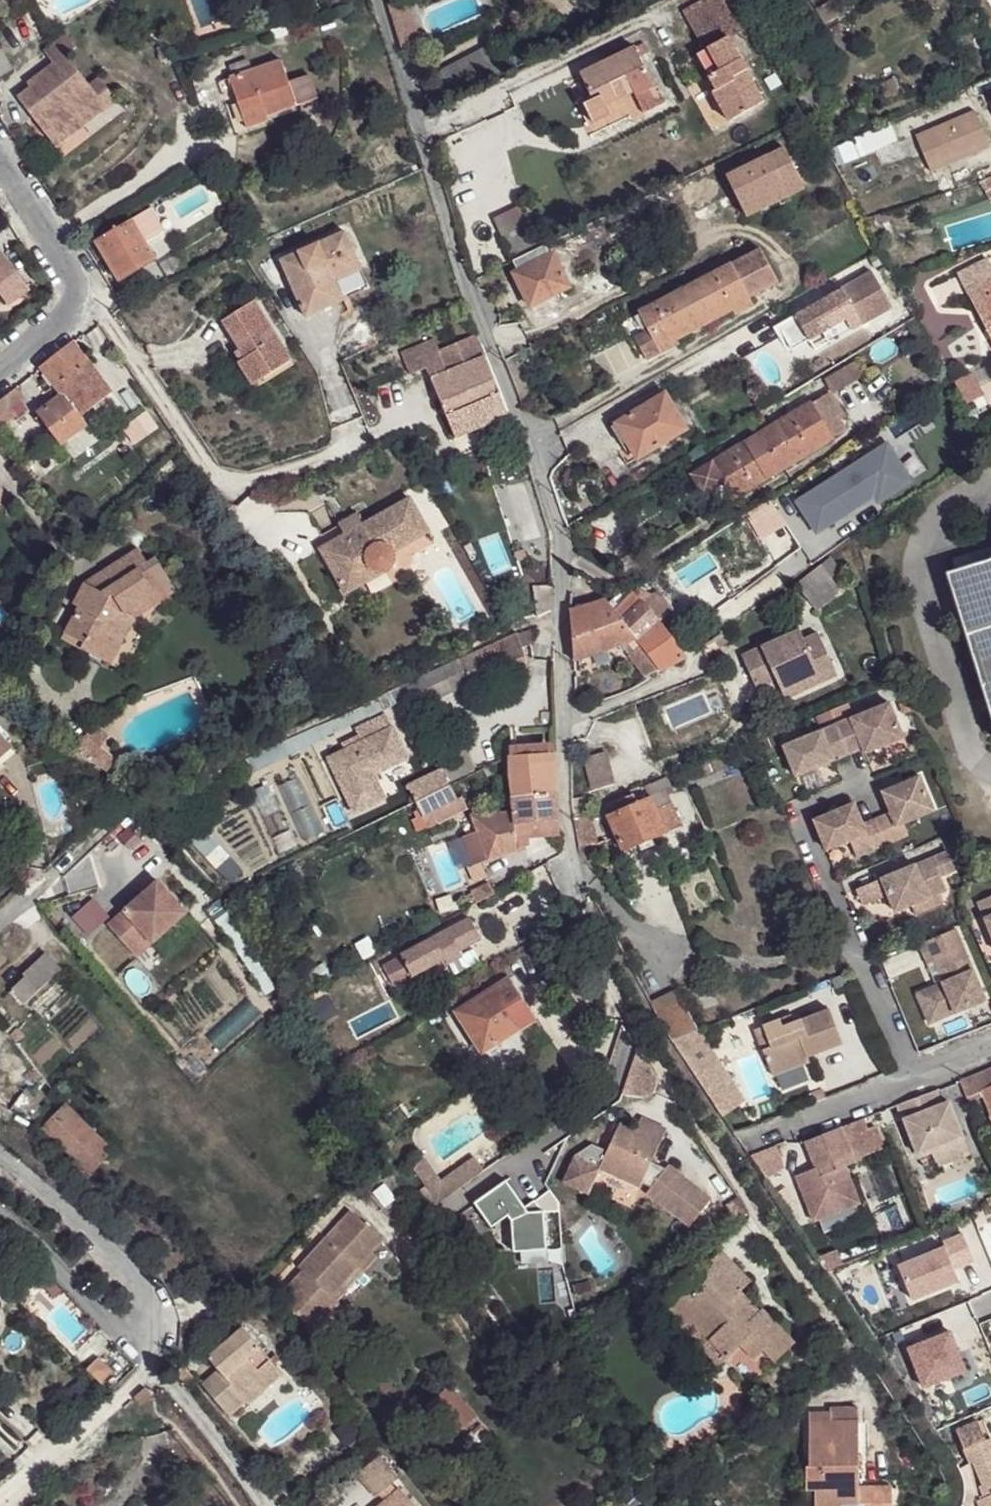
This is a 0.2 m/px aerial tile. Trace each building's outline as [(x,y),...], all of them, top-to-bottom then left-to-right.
[(703,49),(725,36),(738,30),(722,0),(701,0),(681,12),(703,49)] [(814,8),(826,25),(845,15),(836,0),(827,0),(814,8)] [(725,36),(703,49),(694,54),(707,77),(713,74),(717,85),(709,89),(726,120),(760,100),(725,36)] [(39,92),(25,100),(51,140),(61,134),(68,145),(112,116),(97,93),(76,60),(87,54),(78,39),(54,54),(63,67),(41,81),(45,88),(39,92)] [(635,96),(652,88),(633,46),(579,75),(590,101),(581,106),(589,123),(609,114),(603,106),(634,91),(635,96)] [(10,52),(0,56),(0,81),(17,76),(10,52)] [(269,119),(316,101),(307,77),(293,82),(285,61),(233,81),(251,131),(269,124),(269,119)] [(307,77),(316,101),(318,101),(309,76),(307,77)] [(35,86),(39,92),(45,88),(41,81),(35,86)] [(107,86),(97,93),(112,116),(122,110),(107,86)] [(662,106),(652,88),(635,96),(644,114),(662,106)] [(918,135),(932,172),(990,148),(990,144),(977,111),(918,135)] [(889,124),(827,152),(835,169),(836,171),(900,142),(892,123),(889,124)] [(61,134),(51,140),(57,151),(68,145),(61,134)] [(775,195),(779,202),(804,190),(783,147),(728,174),(745,209),(775,195)] [(976,179),(988,198),(990,196),(990,187),(984,176),(976,179)] [(749,216),(779,202),(775,195),(745,209),(749,216)] [(513,261),(544,245),(521,202),(490,218),(501,241),(513,261)] [(99,240),(122,280),(155,261),(132,220),(99,240)] [(307,320),(347,302),(339,284),(365,272),(347,230),(281,260),(307,320)] [(549,256),(544,245),(514,264),(518,272),(549,256)] [(761,250),(685,289),(702,323),(729,309),(748,300),(746,296),(775,282),(761,250)] [(549,256),(518,272),(515,275),(532,307),(570,286),(553,254),(549,256)] [(7,308),(28,291),(1,256),(0,256),(0,299),(7,308)] [(968,304),(983,297),(976,284),(990,277),(990,274),(985,262),(955,277),(968,304)] [(870,270),(776,324),(789,349),(808,338),(853,313),(859,324),(890,306),(870,270)] [(339,284),(347,302),(372,291),(365,272),(339,284)] [(990,348),(990,277),(976,284),(983,297),(968,304),(990,348)] [(638,314),(656,349),(673,339),(702,323),(685,289),(638,314)] [(750,304),(748,300),(729,309),(731,313),(750,304)] [(261,370),(266,379),(295,361),(257,301),(223,322),(247,359),(239,364),(248,378),(261,370)] [(853,313),(808,338),(814,349),(859,324),(853,313)] [(645,355),(656,349),(638,314),(626,319),(645,355)] [(510,417),(477,337),(440,352),(435,341),(402,354),(411,375),(428,368),(457,438),(510,417)] [(673,339),(656,349),(657,353),(675,343),(673,339)] [(74,344),(42,368),(56,386),(63,397),(81,417),(111,393),(74,344)] [(505,362),(522,410),(533,403),(515,355),(505,362)] [(0,400),(0,416),(24,398),(16,388),(0,400)] [(664,394),(616,423),(627,441),(637,458),(684,429),(664,394)] [(826,395),(821,398),(829,410),(835,407),(826,395)] [(87,424),(81,417),(63,397),(42,413),(39,415),(62,444),(87,424)] [(829,410),(821,398),(745,443),(765,478),(842,433),(829,410)] [(154,413),(125,433),(137,451),(166,431),(154,413)] [(712,464),(732,498),(765,478),(745,443),(712,464)] [(887,446),(797,504),(816,534),(874,499),(877,504),(910,483),(887,446)] [(732,498),(712,464),(692,476),(703,495),(712,489),(721,505),(732,498)] [(366,515),(320,541),(347,585),(384,564),(388,558),(390,554),(391,549),(391,543),(425,522),(406,491),(366,515)] [(317,536),(320,541),(366,515),(360,505),(339,518),(341,523),(317,536)] [(433,534),(425,522),(391,543),(406,549),(433,534)] [(388,558),(384,564),(347,585),(342,588),(351,602),(415,563),(406,549),(391,543),(391,549),(390,554),(388,558)] [(947,567),(990,715),(990,555),(947,567)] [(808,594),(829,579),(838,573),(828,560),(799,581),(808,594)] [(151,634),(154,630),(155,626),(185,611),(164,572),(154,576),(146,561),(118,576),(91,590),(79,613),(83,615),(67,644),(113,670),(138,627),(151,634)] [(838,593),(829,579),(808,594),(819,607),(838,593)] [(708,611),(723,630),(754,607),(739,586),(708,611)] [(552,610),(551,587),(536,588),(537,617),(552,610)] [(655,589),(641,602),(658,622),(669,613),(672,610),(655,589)] [(622,620),(608,603),(607,601),(570,611),(574,661),(636,640),(622,620)] [(660,671),(685,658),(672,640),(658,622),(641,602),(622,620),(636,640),(641,647),(660,671)] [(658,622),(672,640),(684,630),(669,613),(658,622)] [(138,627),(113,670),(127,678),(151,634),(138,627)] [(778,688),(828,664),(815,634),(802,639),(796,629),(745,652),(764,694),(773,690),(778,688)] [(524,633),(458,661),(465,676),(468,674),(500,661),(522,650),(530,646),(524,633)] [(641,647),(629,655),(648,679),(660,671),(641,647)] [(830,673),(828,664),(778,688),(781,694),(830,673)] [(0,690),(0,707),(9,699),(0,689),(0,690)] [(888,700),(839,721),(850,746),(861,741),(866,750),(903,734),(888,700)] [(342,745),(345,752),(392,729),(385,716),(354,730),(358,737),(342,745)] [(850,746),(839,721),(787,744),(798,772),(839,756),(837,751),(850,746)] [(19,749),(0,728),(0,766),(19,749)] [(66,743),(80,754),(90,742),(78,728),(66,743)] [(328,760),(352,816),(385,802),(374,777),(407,761),(392,729),(345,752),(328,760)] [(90,742),(80,754),(111,780),(123,766),(108,757),(90,742)] [(452,788),(476,774),(461,750),(437,763),(446,779),(415,796),(420,808),(452,788)] [(559,833),(555,752),(511,756),(516,812),(473,817),(491,862),(528,847),(527,838),(559,833)] [(604,752),(580,756),(587,788),(610,782),(604,752)] [(879,816),(889,840),(911,831),(906,821),(936,808),(920,774),(882,791),(891,811),(879,816)] [(605,810),(625,852),(682,827),(667,789),(663,781),(647,788),(648,791),(605,810)] [(462,802),(452,788),(420,808),(429,822),(439,816),(444,825),(472,808),(467,800),(462,802)] [(859,853),(889,840),(879,816),(864,822),(855,804),(838,811),(816,821),(828,848),(852,838),(859,853)] [(574,819),(580,854),(588,863),(610,855),(605,839),(596,841),(591,815),(574,819)] [(434,831),(444,825),(439,816),(429,822),(434,831)] [(886,893),(894,910),(910,904),(938,891),(943,889),(938,875),(959,867),(951,847),(856,885),(863,902),(886,893)] [(969,892),(990,885),(990,879),(967,887),(969,892)] [(126,914),(108,930),(130,956),(146,941),(152,947),(186,918),(158,886),(139,902),(126,914)] [(943,902),(938,891),(910,904),(914,914),(943,902)] [(123,910),(126,914),(139,902),(135,898),(123,910)] [(978,908),(990,945),(990,904),(978,908)] [(470,920),(434,941),(445,959),(448,964),(462,954),(460,952),(481,938),(470,920)] [(953,928),(917,943),(925,963),(932,961),(939,958),(947,979),(940,982),(925,988),(937,1018),(982,1001),(953,928)] [(146,941),(130,956),(136,962),(152,947),(146,941)] [(445,959),(434,941),(412,954),(400,961),(412,979),(423,972),(445,959)] [(24,1005),(62,969),(45,951),(21,974),(24,976),(10,989),(24,1005)] [(939,958),(932,961),(940,982),(947,979),(939,958)] [(509,977),(456,1012),(484,1055),(536,1021),(509,977)] [(925,988),(913,992),(925,1023),(937,1018),(925,988)] [(674,989),(649,1002),(654,1014),(681,1000),(674,989)] [(654,1014),(671,1041),(692,1032),(698,1029),(681,1000),(654,1014)] [(774,1045),(766,1048),(777,1075),(813,1061),(812,1056),(826,1051),(824,1046),(845,1037),(833,1009),(798,1022),(786,1026),(783,1019),(766,1025),(774,1045)] [(795,1015),(783,1019),(786,1026),(798,1022),(795,1015)] [(766,1025),(758,1029),(766,1048),(774,1045),(766,1025)] [(692,1032),(671,1041),(706,1092),(725,1081),(692,1032)] [(824,1046),(826,1051),(847,1043),(845,1037),(824,1046)] [(962,1086),(970,1106),(987,1100),(985,1097),(990,1094),(990,1074),(962,1086)] [(706,1092),(720,1115),(739,1101),(725,1081),(706,1092)] [(920,1156),(966,1140),(954,1107),(944,1111),(938,1096),(899,1109),(906,1125),(907,1125),(920,1156)] [(63,1113),(46,1132),(89,1174),(107,1155),(63,1113)] [(856,1122),(840,1128),(854,1161),(877,1152),(872,1138),(865,1142),(856,1122)] [(651,1203),(680,1228),(690,1217),(701,1226),(715,1211),(673,1176),(670,1180),(665,1185),(651,1177),(654,1171),(670,1141),(645,1128),(638,1141),(624,1134),(611,1161),(603,1177),(644,1196),(646,1193),(654,1197),(651,1203)] [(854,1161),(840,1128),(801,1144),(812,1172),(795,1179),(814,1225),(857,1207),(849,1183),(861,1179),(858,1171),(855,1164),(854,1161)] [(972,1157),(966,1140),(920,1156),(927,1174),(972,1157)] [(748,1156),(761,1177),(782,1168),(773,1146),(748,1156)] [(603,1177),(611,1161),(596,1154),(579,1164),(566,1190),(590,1202),(603,1177)] [(416,1175),(429,1193),(442,1210),(488,1177),(479,1164),(445,1189),(428,1166),(416,1175)] [(670,1180),(654,1171),(651,1177),(665,1185),(670,1180)] [(779,1205),(795,1197),(787,1178),(768,1187),(779,1205)] [(508,1188),(476,1211),(494,1237),(511,1225),(513,1227),(516,1261),(551,1258),(547,1219),(542,1220),(532,1206),(524,1212),(508,1188)] [(429,1193),(415,1204),(428,1221),(442,1210),(429,1193)] [(690,1217),(680,1228),(693,1237),(701,1226),(690,1217)] [(281,1302),(314,1335),(339,1308),(338,1306),(332,1301),(341,1292),(359,1273),(376,1256),(385,1245),(355,1218),(302,1273),(305,1277),(281,1302)] [(945,1251),(902,1268),(915,1301),(960,1284),(956,1271),(974,1264),(962,1234),(942,1244),(945,1251)] [(829,1281),(846,1273),(832,1244),(810,1253),(829,1281)] [(382,1260),(376,1256),(359,1273),(364,1279),(382,1260)] [(713,1346),(703,1355),(721,1373),(744,1351),(757,1364),(767,1356),(778,1366),(796,1348),(763,1315),(760,1317),(753,1324),(732,1305),(741,1297),(751,1288),(720,1257),(678,1298),(691,1310),(683,1318),(713,1346)] [(364,1279),(359,1273),(341,1292),(346,1297),(364,1279)] [(584,1284),(569,1288),(573,1299),(588,1295),(584,1284)] [(346,1297),(341,1292),(332,1301),(338,1306),(346,1297)] [(753,1324),(760,1317),(741,1297),(732,1305),(753,1324)] [(662,1315),(703,1355),(713,1346),(683,1318),(691,1310),(678,1298),(662,1315)] [(216,1378),(234,1398),(269,1368),(232,1327),(197,1356),(216,1378)] [(951,1336),(912,1349),(926,1388),(966,1374),(951,1336)] [(83,1369),(98,1385),(110,1373),(95,1358),(83,1369)] [(269,1368),(234,1398),(238,1403),(240,1406),(275,1377),(269,1368)] [(238,1403),(234,1398),(216,1378),(200,1392),(221,1418),(238,1403)] [(143,1389),(132,1399),(139,1407),(150,1396),(143,1389)] [(894,1491),(862,1490),(860,1426),(834,1425),(833,1417),(811,1417),(813,1470),(809,1470),(811,1493),(817,1494),(817,1505),(894,1505),(894,1491)] [(990,1449),(986,1452),(977,1434),(958,1442),(966,1461),(964,1461),(970,1475),(975,1473),(985,1498),(981,1500),(983,1505),(990,1505),(990,1450),(990,1449)] [(372,1459),(349,1477),(368,1500),(390,1482),(372,1459)] [(397,1489),(379,1502),(382,1505),(412,1505),(397,1489)]
